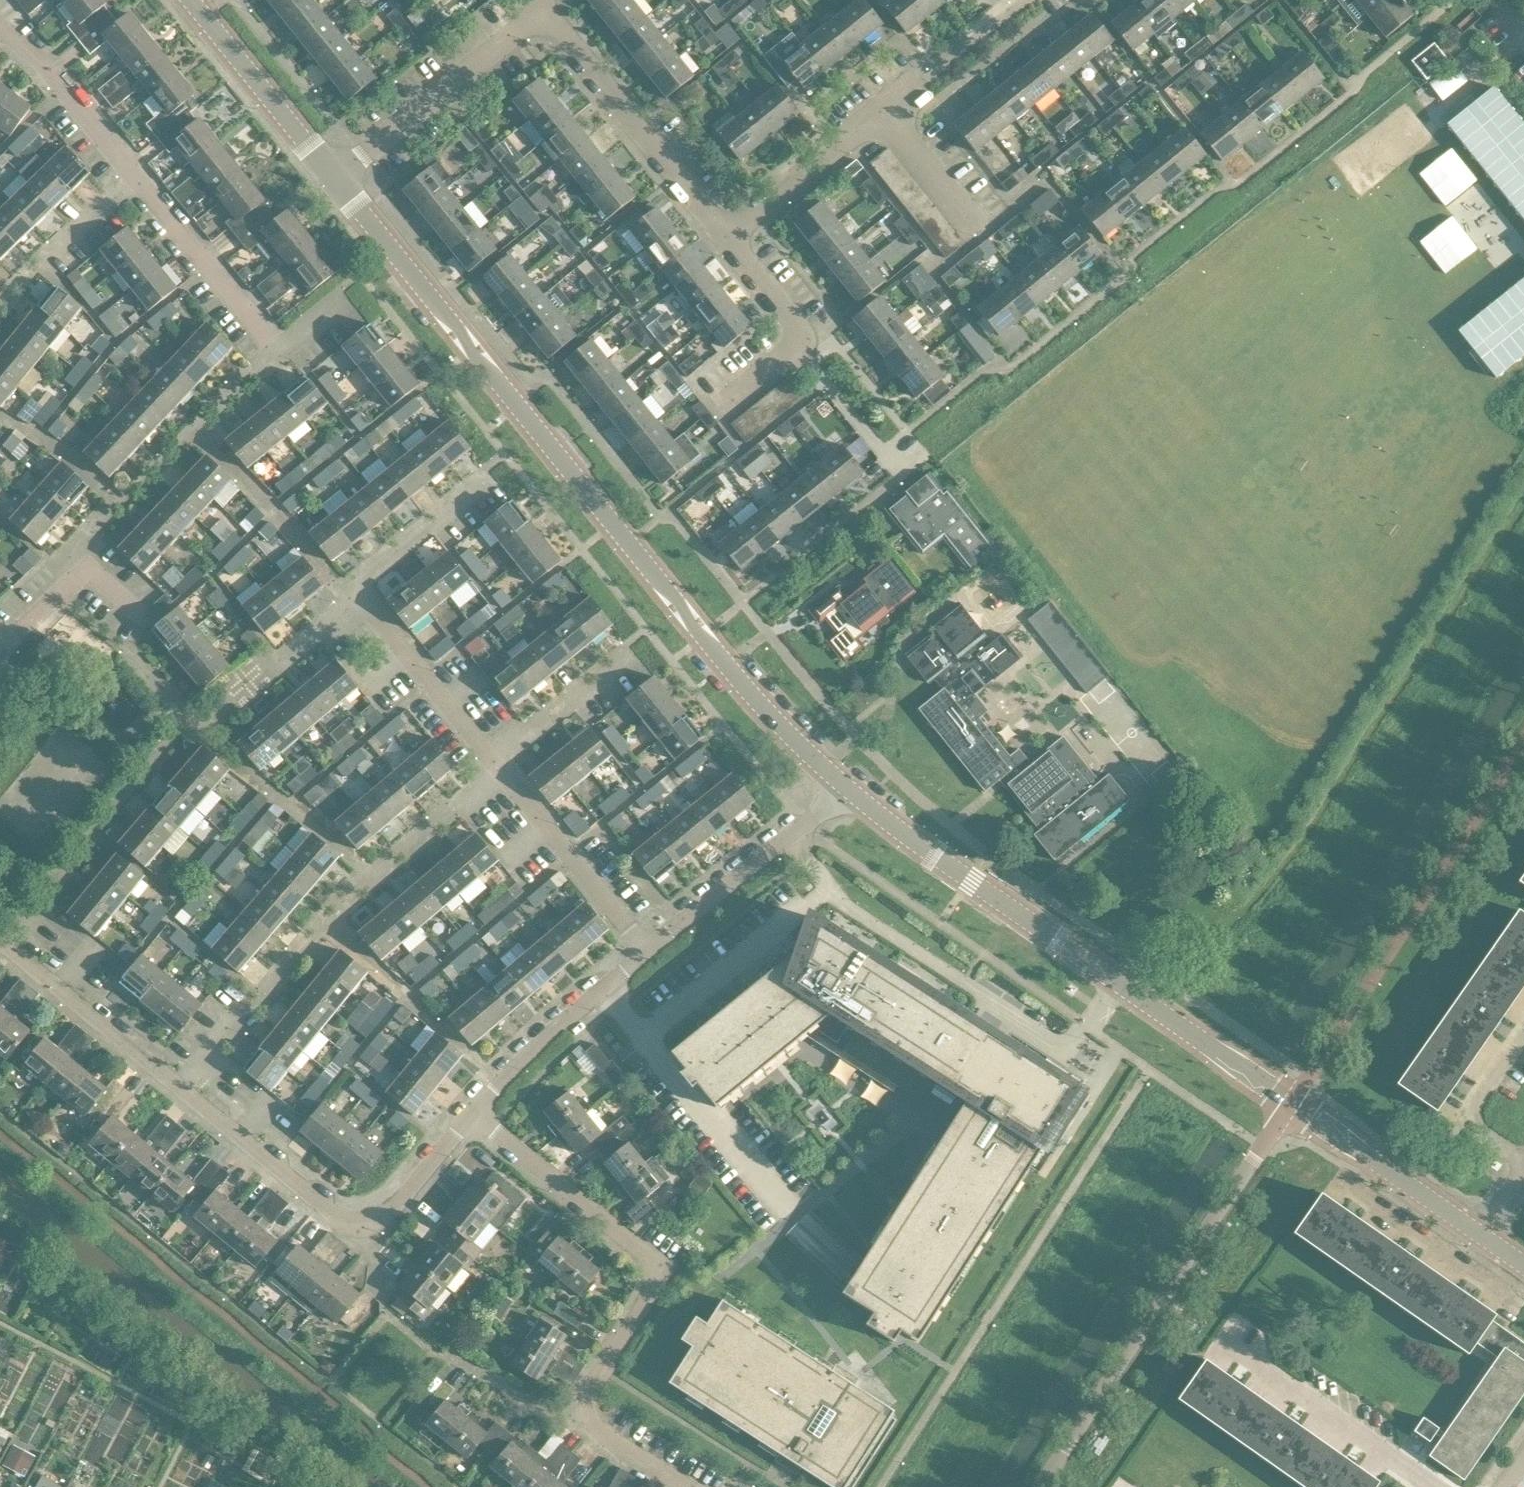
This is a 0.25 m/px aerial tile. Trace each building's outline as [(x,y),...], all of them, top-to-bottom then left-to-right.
[(21,5),(28,14),(45,0),(27,0),(21,5)] [(63,4),(75,18),(67,25),(79,40),(111,14),(104,5),(106,3),(104,0),(68,0),(63,4)] [(283,18),(305,0),(268,0),(283,18)] [(312,0),(305,0),(283,18),(299,39),(326,17),(312,0)] [(603,19),(627,0),(588,0),(603,19)] [(632,0),(627,0),(603,19),(619,38),(646,17),(632,0)] [(737,9),(730,0),(718,9),(725,18),(737,9)] [(730,0),(737,9),(747,1),(747,0),(730,0)] [(766,0),(755,0),(751,3),(758,12),(769,3),(766,0)] [(883,23),(864,0),(859,0),(842,14),(862,40),(883,23)] [(913,0),(893,0),(885,7),(906,33),(926,17),(913,0)] [(945,0),(913,0),(926,17),(946,1),(945,0)] [(1160,0),(1141,0),(1132,7),(1153,34),(1174,17),(1160,0)] [(1174,17),(1194,1),(1193,0),(1160,0),(1174,17)] [(1302,4),(1298,0),(1285,0),(1284,1),(1293,11),(1302,4)] [(1369,16),(1389,0),(1356,0),(1369,16)] [(1400,0),(1389,0),(1369,16),(1386,37),(1412,16),(1400,0)] [(1247,2),(1235,12),(1242,21),(1254,11),(1247,2)] [(1305,8),(1302,4),(1293,11),(1302,23),(1311,16),(1311,15),(1317,10),(1311,3),(1305,8)] [(1132,7),(1111,24),(1132,50),(1153,34),(1132,7)] [(1255,16),(1261,25),(1273,15),(1266,7),(1255,16)] [(396,28),(405,21),(395,8),(386,15),(396,28)] [(1242,21),(1235,12),(1225,20),(1232,29),(1242,21)] [(118,22),(111,14),(79,40),(90,54),(108,39),(120,55),(146,33),(130,13),(118,22)] [(1092,13),(1072,30),(1093,56),(1113,40),(1092,13)] [(842,14),(822,29),(843,55),(862,40),(842,14)] [(326,17),(299,39),(316,59),(342,38),(326,17)] [(646,17),(619,38),(614,42),(623,53),(628,50),(635,58),(661,37),(646,17)] [(703,35),(712,28),(703,17),(694,24),(703,35)] [(424,20),(416,27),(425,38),(433,31),(424,20)] [(405,21),(396,28),(404,37),(413,30),(405,21)] [(721,39),(712,28),(703,35),(712,46),(721,39)] [(822,29),(802,45),(823,71),(843,55),(822,29)] [(1072,30),(1052,46),(1074,72),(1093,56),(1072,30)] [(1225,40),(1232,49),(1243,40),(1236,31),(1225,40)] [(146,33),(120,55),(132,69),(124,75),(121,71),(99,89),(106,99),(163,53),(146,33)] [(1195,44),(1202,53),(1213,44),(1206,35),(1195,44)] [(1326,52),(1334,45),(1326,35),(1318,41),(1326,52)] [(677,56),(661,37),(635,58),(650,77),(677,56)] [(359,58),(342,38),(316,59),(332,80),(359,58)] [(1232,49),(1225,40),(1214,49),(1221,57),(1232,49)] [(1434,43),(1412,61),(1427,79),(1449,61),(1434,43)] [(1202,53),(1195,44),(1184,53),(1191,62),(1202,53)] [(823,71),(802,45),(782,61),(803,87),(823,71)] [(1343,57),(1334,45),(1326,52),(1335,64),(1343,57)] [(1074,72),(1052,46),(1033,61),(1054,88),(1074,72)] [(722,58),(730,67),(741,58),(734,49),(722,58)] [(1303,95),(1324,78),(1302,52),(1281,69),(1303,95)] [(163,53),(106,99),(113,108),(136,90),(132,85),(140,79),(152,94),(178,73),(163,53)] [(693,76),(677,56),(650,77),(667,98),(693,76)] [(359,58),(332,80),(349,100),(375,79),(359,58)] [(730,67),(722,58),(711,67),(718,76),(730,67)] [(1033,61),(1013,77),(1034,104),(1054,88),(1033,61)] [(1195,64),(1184,73),(1191,82),(1202,73),(1195,64)] [(1450,66),(1430,82),(1445,101),(1465,85),(1450,66)] [(1154,77),(1161,86),(1172,77),(1165,69),(1154,77)] [(1281,69),(1261,85),(1283,111),(1303,95),(1281,69)] [(178,73),(152,94),(164,109),(146,123),(158,138),(190,112),(183,103),(195,93),(178,73)] [(1191,82),(1184,73),(1173,82),(1180,91),(1191,82)] [(1013,77),(994,93),(1015,119),(1034,104),(1013,77)] [(529,120),(556,99),(539,78),(513,100),(529,120)] [(1119,88),(1126,97),(1137,88),(1130,79),(1119,88)] [(694,81),(683,90),(690,99),(701,90),(694,81)] [(11,91),(0,84),(0,106),(11,91)] [(1156,93),(1149,84),(1138,93),(1145,101),(1156,93)] [(799,112),(799,111),(778,85),(757,102),(779,128),(799,112)] [(1261,85),(1241,101),(1262,128),(1283,111),(1261,85)] [(1126,97),(1119,88),(1108,97),(1115,105),(1126,97)] [(11,91),(0,106),(0,128),(10,135),(31,107),(11,91)] [(1015,119),(994,93),(974,109),(995,135),(1015,119)] [(556,99),(529,120),(545,139),(571,118),(556,99)] [(1241,101),(1221,118),(1242,144),(1262,128),(1241,101)] [(779,128),(757,102),(738,117),(759,144),(779,128)] [(1107,117),(1115,126),(1126,117),(1119,108),(1107,117)] [(995,135),(974,109),(954,125),(975,151),(995,135)] [(1079,119),(1087,128),(1097,120),(1090,111),(1079,119)] [(197,121),(190,112),(158,138),(169,152),(177,146),(189,160),(216,139),(200,119),(197,121)] [(759,144),(738,117),(718,134),(739,160),(759,144)] [(1115,126),(1107,117),(1097,126),(1104,135),(1115,126)] [(571,118),(545,139),(561,159),(587,138),(571,118)] [(1221,118),(1200,134),(1221,161),(1242,144),(1221,118)] [(1087,128),(1079,119),(1068,128),(1075,137),(1087,128)] [(483,142),(493,135),(484,123),(474,131),(483,142)] [(20,136),(32,149),(36,153),(46,143),(30,126),(20,136)] [(1184,128),(1163,145),(1185,171),(1206,154),(1184,128)] [(822,152),(836,140),(830,133),(816,145),(822,152)] [(32,149),(20,136),(8,147),(17,156),(23,150),(25,152),(28,152),(32,149)] [(506,170),(516,163),(523,157),(507,137),(490,150),(506,170)] [(587,138),(561,159),(576,179),(603,157),(587,138)] [(191,177),(172,192),(180,202),(232,159),(216,139),(189,160),(202,175),(194,181),(191,177)] [(1066,150),(1074,159),(1085,150),(1078,141),(1066,150)] [(480,162),(489,154),(479,143),(470,150),(480,162)] [(1052,143),(1041,151),(1048,160),(1059,151),(1052,143)] [(1163,145),(1143,161),(1165,187),(1185,171),(1163,145)] [(66,147),(47,165),(72,190),(90,172),(66,147)] [(897,158),(889,147),(870,162),(878,173),(897,158)] [(1074,159),(1066,150),(1055,159),(1063,168),(1074,159)] [(1048,160),(1041,151),(1030,160),(1037,168),(1048,160)] [(3,170),(1,168),(8,161),(2,154),(0,156),(0,172),(3,170)] [(497,165),(489,154),(480,162),(488,172),(497,165)] [(618,177),(603,157),(576,179),(592,198),(618,177)] [(904,167),(897,158),(878,173),(885,182),(904,167)] [(232,159),(180,202),(187,211),(193,218),(204,209),(198,202),(206,196),(202,191),(210,186),(221,200),(248,179),(232,159)] [(851,177),(863,168),(856,159),(844,169),(851,177)] [(438,161),(429,168),(403,189),(420,210),(446,189),(446,188),(454,181),(438,161)] [(1143,161),(1123,177),(1144,204),(1165,187),(1143,161)] [(524,174),(516,163),(506,170),(515,182),(524,174)] [(47,165),(29,183),(53,208),(72,190),(47,165)] [(904,167),(885,182),(893,191),(912,176),(904,167)] [(1012,174),(1001,183),(1008,192),(1019,183),(1012,174)] [(919,186),(912,176),(893,191),(900,201),(919,186)] [(618,177),(592,198),(608,218),(635,197),(618,177)] [(879,188),(870,177),(861,184),(870,195),(879,188)] [(1144,204),(1123,177),(1103,194),(1124,220),(1144,204)] [(248,179),(221,200),(234,215),(225,222),(236,236),(269,210),(262,201),(265,199),(248,179)] [(53,208),(29,183),(11,200),(35,225),(53,208)] [(512,202),(521,195),(512,184),(503,191),(512,202)] [(546,203),(555,195),(546,184),(537,191),(546,203)] [(927,195),(919,186),(900,201),(908,210),(927,195)] [(879,188),(870,195),(879,206),(888,199),(879,188)] [(463,209),(446,189),(420,210),(436,230),(463,209)] [(1045,206),(1056,197),(1050,189),(1039,198),(1045,206)] [(1103,194),(1082,210),(1103,237),(1124,220),(1103,194)] [(530,206),(521,195),(512,202),(521,213),(530,206)] [(555,195),(546,203),(555,213),(564,206),(555,195)] [(927,195),(908,210),(915,219),(934,204),(927,195)] [(11,200),(0,210),(0,226),(17,243),(35,225),(11,200)] [(821,201),(795,223),(811,243),(837,222),(821,201)] [(942,214),(934,204),(915,219),(923,229),(942,214)] [(672,228),(656,207),(629,229),(645,249),(672,228)] [(479,229),(463,209),(436,230),(452,250),(479,229)] [(269,210),(236,236),(248,251),(266,236),(278,251),(304,229),(288,210),(277,219),(269,210)] [(1026,221),(1019,213),(1009,222),(1015,230),(1026,221)] [(949,223),(942,214),(923,229),(930,238),(949,223)] [(911,227),(902,216),(893,224),(902,235),(911,227)] [(853,241),(837,222),(811,243),(826,263),(853,241)] [(1009,222),(998,231),(1004,239),(1015,230),(1009,222)] [(956,232),(949,223),(930,238),(938,247),(956,232)] [(579,242),(587,235),(578,224),(569,231),(579,242)] [(0,226),(0,260),(17,243),(0,226)] [(1101,253),(1080,226),(1059,243),(1080,269),(1101,253)] [(128,227),(100,249),(117,270),(144,248),(128,227)] [(911,227),(902,235),(910,246),(920,238),(911,227)] [(562,246),(571,239),(562,228),(553,235),(562,246)] [(672,228),(645,249),(661,269),(688,247),(672,228)] [(304,229),(278,251),(290,266),(283,272),(279,268),(257,286),(264,295),(321,250),(304,229)] [(496,250),(479,229),(452,250),(469,271),(496,250)] [(965,243),(956,232),(938,247),(946,258),(965,243)] [(579,249),(571,239),(562,246),(570,257),(579,249)] [(979,246),(968,254),(975,263),(982,257),(985,261),(998,251),(988,239),(979,246)] [(853,241),(826,263),(842,282),(869,261),(853,241)] [(1080,269),(1059,243),(1038,259),(1060,286),(1080,269)] [(688,247),(661,269),(677,288),(703,267),(688,247)] [(144,248),(117,270),(133,289),(160,267),(144,248)] [(337,270),(321,250),(264,295),(272,304),(294,287),(291,282),(298,277),(311,292),(337,270)] [(600,270),(609,262),(600,251),(591,258),(600,270)] [(500,296),(526,275),(509,254),(483,276),(500,296)] [(975,263),(968,254),(957,263),(964,272),(975,263)] [(1038,259),(1018,276),(1040,302),(1060,286),(1038,259)] [(885,281),(869,261),(842,282),(858,302),(885,281)] [(922,266),(903,281),(918,299),(927,291),(936,284),(927,273),(922,266)] [(160,267),(133,289),(149,310),(176,288),(160,267)] [(719,287),(703,267),(677,288),(692,308),(719,287)] [(76,268),(75,269),(67,276),(74,284),(83,296),(93,289),(76,268)] [(594,287),(603,280),(594,269),(585,276),(594,287)] [(543,295),(526,275),(500,296),(516,317),(543,295)] [(1018,276),(998,292),(1019,318),(1040,302),(1018,276)] [(624,298),(633,291),(623,279),(614,286),(624,298)] [(612,290),(603,280),(594,287),(603,297),(612,290)] [(557,284),(543,295),(516,317),(532,337),(559,316),(573,304),(557,284)] [(936,284),(927,291),(928,292),(921,298),(928,307),(935,301),(936,302),(945,295),(936,284)] [(38,305),(66,327),(82,307),(55,285),(38,305)] [(719,287),(692,308),(708,327),(735,306),(719,287)] [(102,301),(93,289),(83,296),(93,308),(102,301)] [(633,291),(624,298),(632,308),(641,301),(633,291)] [(1019,318),(998,292),(977,309),(998,335),(1019,318)] [(896,316),(880,296),(853,318),(869,338),(906,309),(906,308),(896,316)] [(171,302),(158,312),(167,321),(179,311),(171,302)] [(38,305),(22,325),(49,347),(66,327),(38,305)] [(115,337),(129,325),(113,305),(99,316),(115,337)] [(751,327),(735,306),(708,327),(724,348),(751,327)] [(906,309),(869,338),(885,358),(912,336),(921,328),(906,309)] [(167,321),(158,312),(147,321),(155,331),(167,321)] [(968,323),(959,312),(950,319),(959,330),(968,323)] [(576,336),(559,316),(532,337),(549,358),(576,336)] [(655,337),(664,331),(655,319),(647,326),(655,337)] [(636,338),(645,331),(635,320),(627,327),(636,338)] [(215,366),(232,347),(207,323),(189,341),(215,366)] [(968,323),(959,330),(968,341),(976,334),(968,323)] [(370,324),(343,346),(359,366),(386,344),(370,324)] [(49,347),(22,325),(6,344),(33,367),(49,347)] [(645,331),(636,338),(644,349),(653,341),(645,331)] [(664,331),(655,337),(664,348),(673,341),(664,331)] [(111,342),(101,335),(91,347),(101,355),(111,342)] [(119,345),(128,354),(139,343),(130,335),(119,345)] [(927,356),(912,336),(885,358),(901,377),(927,356)] [(581,382),(608,360),(591,339),(564,361),(581,382)] [(189,341),(172,360),(197,384),(215,366),(189,341)] [(0,352),(0,372),(18,386),(33,367),(6,344),(0,352)] [(403,364),(386,344),(359,366),(375,386),(403,364)] [(128,354),(119,345),(108,356),(117,365),(128,354)] [(84,355),(74,367),(84,375),(94,363),(84,355)] [(943,376),(927,356),(901,377),(917,397),(923,392),(933,405),(951,391),(941,378),(943,376)] [(687,377),(696,370),(687,359),(678,366),(687,377)] [(172,360),(154,378),(180,403),(197,384),(172,360)] [(624,381),(608,360),(581,382),(598,402),(624,381)] [(668,378),(677,372),(668,361),(660,368),(668,378)] [(403,364),(375,386),(391,406),(419,384),(403,364)] [(84,375),(74,367),(65,379),(74,387),(84,375)] [(328,391),(337,383),(328,371),(318,379),(328,391)] [(1,407),(18,386),(0,372),(0,406),(1,407)] [(95,372),(84,386),(94,394),(105,380),(95,372)] [(685,382),(677,372),(668,378),(677,389),(685,382)] [(328,403),(306,376),(285,392),(307,420),(328,403)] [(788,377),(778,386),(793,404),(803,396),(788,377)] [(180,403),(154,378),(136,397),(162,421),(180,403)] [(624,381),(598,402),(614,422),(640,401),(624,381)] [(337,383),(328,391),(337,403),(347,395),(337,383)] [(94,394),(84,386),(75,396),(85,404),(94,394)] [(778,386),(769,393),(784,412),(793,404),(778,386)] [(285,392),(266,408),(288,435),(307,420),(285,392)] [(769,393),(760,400),(775,419),(784,412),(769,393)] [(52,394),(43,406),(52,414),(62,402),(52,394)] [(415,396),(404,406),(411,416),(423,406),(415,396)] [(32,397),(21,410),(17,416),(28,424),(33,418),(42,426),(52,414),(43,406),(32,397)] [(136,397),(118,416),(145,440),(162,421),(136,397)] [(775,419),(760,400),(750,408),(765,427),(775,419)] [(640,401),(614,422),(630,442),(657,421),(640,401)] [(709,412),(701,401),(692,408),(701,419),(709,412)] [(411,416),(404,406),(383,422),(391,432),(411,416)] [(266,408),(246,424),(268,451),(288,435),(266,408)] [(765,427),(750,408),(741,415),(756,434),(765,427)] [(360,431),(370,424),(360,411),(351,419),(360,431)] [(788,419),(795,428),(806,419),(799,411),(788,419)] [(718,423),(709,412),(701,419),(709,429),(718,423)] [(741,415),(731,423),(746,442),(756,434),(741,415)] [(145,440),(118,416),(101,434),(127,458),(145,440)] [(48,431),(57,438),(67,426),(58,419),(48,431)] [(795,428),(788,419),(777,428),(784,437),(795,428)] [(448,421),(429,437),(451,465),(471,449),(448,421)] [(657,421),(630,442),(646,463),(673,442),(657,421)] [(383,422),(364,438),(371,447),(391,432),(383,422)] [(246,424),(226,440),(248,468),(268,451),(246,424)] [(327,443),(334,453),(346,443),(332,426),(321,435),(327,443)] [(12,433),(3,445),(12,453),(13,452),(23,461),(25,458),(21,454),(22,454),(21,445),(19,444),(25,437),(16,429),(13,433),(12,433)] [(101,434),(84,452),(110,477),(127,458),(101,434)] [(429,437),(408,453),(430,481),(451,465),(429,437)] [(371,447),(364,438),(351,447),(359,457),(371,447)] [(690,462),(673,442),(646,463),(663,484),(690,462)] [(334,453),(327,443),(307,459),(314,469),(334,453)] [(758,444),(747,452),(754,461),(765,452),(758,444)] [(821,461),(843,488),(864,471),(842,444),(821,461)] [(754,461),(747,452),(736,461),(743,470),(754,461)] [(408,453),(389,469),(411,497),(430,481),(408,453)] [(232,480),(206,455),(189,474),(214,498),(232,480)] [(307,459),(287,475),(295,484),(314,469),(307,459)] [(324,469),(332,479),(344,469),(337,460),(324,469)] [(821,461),(801,478),(822,504),(843,488),(821,461)] [(62,462),(44,482),(72,504),(88,485),(62,462)] [(332,479),(324,469),(312,479),(320,489),(332,479)] [(411,497),(389,469),(369,485),(391,512),(411,497)] [(214,498),(189,474),(171,493),(197,517),(214,498)] [(930,474),(890,505),(906,525),(902,529),(922,554),(943,537),(968,569),(995,547),(947,488),(943,491),(930,474)] [(295,484),(287,475),(275,485),(283,494),(295,484)] [(717,477),(707,485),(714,494),(724,486),(717,477)] [(822,504),(801,478),(781,494),(802,520),(822,504)] [(72,504),(44,482),(28,500),(54,524),(72,504)] [(369,485),(350,501),(372,528),(391,512),(369,485)] [(707,485),(696,494),(703,502),(714,494),(707,485)] [(197,517),(171,493),(153,511),(179,535),(197,517)] [(295,494),(283,504),(290,512),(302,502),(295,494)] [(781,494),(761,510),(782,537),(802,520),(781,494)] [(54,524),(28,500),(10,520),(37,543),(54,524)] [(512,500),(484,522),(501,542),(528,520),(512,500)] [(350,501),(330,516),(352,544),(372,528),(350,501)] [(264,515),(257,507),(246,518),(254,526),(264,515)] [(782,537),(761,510),(740,526),(762,553),(782,537)] [(179,535),(153,511),(136,530),(162,554),(179,535)] [(330,516),(309,533),(332,560),(352,544),(330,516)] [(528,520),(501,542),(517,562),(544,540),(528,520)] [(277,529),(270,521),(259,532),(267,540),(277,529)] [(762,553),(740,526),(719,543),(741,570),(762,553)] [(162,554),(136,530),(118,548),(144,573),(162,554)] [(222,541),(231,549),(242,539),(233,530),(222,541)] [(561,560),(544,540),(517,562),(533,583),(561,560)] [(231,549),(222,541),(211,552),(220,561),(231,549)] [(243,564),(243,565),(254,554),(246,545),(223,567),(224,567),(235,556),(243,564)] [(470,567),(479,559),(470,547),(460,555),(470,567)] [(34,566),(41,558),(30,548),(23,556),(34,566)] [(470,579),(448,552),(427,568),(449,596),(470,579)] [(232,576),(243,565),(243,564),(235,556),(224,567),(232,576)] [(303,557),(283,573),(305,601),(325,584),(303,557)] [(830,643),(844,659),(861,646),(855,638),(914,591),(886,557),(843,591),(839,586),(809,610),(820,622),(825,618),(840,635),(830,643)] [(489,572),(479,559),(470,567),(480,579),(489,572)] [(185,576),(194,585),(205,575),(197,566),(185,576)] [(449,596),(427,568),(407,584),(429,612),(449,596)] [(283,573),(263,589),(285,617),(305,601),(283,573)] [(544,583),(552,593),(564,583),(557,573),(544,583)] [(194,585),(185,576),(173,586),(181,596),(194,585)] [(552,593),(544,583),(533,592),(540,602),(552,593)] [(429,612),(407,584),(387,600),(409,628),(429,612)] [(219,607),(228,599),(219,588),(209,595),(219,607)] [(502,588),(492,595),(502,607),(512,600),(502,588)] [(285,617),(263,589),(242,606),(265,633),(285,617)] [(171,603),(164,594),(154,603),(161,611),(171,603)] [(590,597),(570,614),(592,641),(612,625),(590,597)] [(1110,674),(1051,600),(1028,619),(1087,692),(1110,674)] [(936,630),(906,654),(929,683),(934,678),(943,689),(918,708),(920,710),(921,709),(979,781),(977,782),(985,791),(1003,777),(1044,827),(1036,833),(1034,834),(1035,836),(1036,835),(1054,858),(1053,859),(1054,860),(1056,859),(1056,858),(1129,799),(1109,774),(1100,781),(1063,736),(1030,763),(1018,749),(1010,756),(979,718),(988,710),(974,693),(993,678),(993,679),(1022,656),(1003,633),(991,643),(958,602),(931,624),(936,630)] [(481,609),(468,619),(476,629),(497,612),(489,603),(481,610),(481,609)] [(505,614),(513,624),(526,614),(518,604),(505,614)] [(179,607),(177,609),(152,630),(169,650),(196,627),(179,607)] [(513,624),(505,614),(493,624),(501,633),(513,624)] [(570,614),(550,629),(572,657),(592,641),(570,614)] [(476,629),(468,619),(456,629),(464,639),(476,629)] [(236,625),(219,630),(226,653),(236,650),(232,638),(240,635),(236,625)] [(212,646),(196,627),(169,650),(185,669),(212,646)] [(251,647),(260,640),(250,628),(242,635),(251,647)] [(550,629),(531,645),(553,673),(572,657),(550,629)] [(448,636),(429,652),(436,661),(455,645),(448,636)] [(478,637),(466,647),(473,656),(485,646),(478,637)] [(531,645),(511,661),(533,689),(553,673),(531,645)] [(229,666),(212,646),(185,669),(202,689),(229,666)] [(358,687),(335,660),(315,677),(338,704),(358,687)] [(533,689),(511,661),(490,677),(513,705),(533,689)] [(670,696),(654,676),(626,698),(643,719),(670,696)] [(338,704),(315,677),(296,693),(319,720),(338,704)] [(380,684),(371,690),(384,708),(392,702),(380,684)] [(319,720),(296,693),(277,710),(300,736),(319,720)] [(686,717),(670,696),(643,719),(659,739),(686,717)] [(384,717),(377,709),(365,719),(372,727),(384,717)] [(300,736),(277,710),(258,726),(281,753),(300,736)] [(399,715),(389,723),(387,725),(395,733),(406,724),(399,715)] [(703,737),(686,717),(659,739),(675,759),(703,737)] [(611,744),(621,736),(611,724),(602,732),(611,744)] [(330,733),(337,742),(345,751),(357,742),(349,732),(347,734),(340,725),(330,733)] [(395,733),(387,725),(375,735),(382,744),(395,733)] [(258,726),(238,743),(261,770),(281,753),(258,726)] [(589,728),(569,744),(591,771),(612,755),(589,728)] [(621,736),(611,744),(621,756),(631,748),(621,736)] [(433,739),(413,755),(436,782),(456,766),(433,739)] [(345,751),(337,742),(325,752),(333,761),(345,751)] [(591,771),(569,744),(549,760),(571,788),(591,771)] [(203,746),(186,766),(213,789),(230,769),(203,746)] [(348,758),(356,767),(368,757),(360,748),(348,758)] [(687,758),(695,768),(707,759),(699,749),(687,758)] [(436,782),(413,755),(394,772),(417,799),(436,782)] [(356,767),(348,758),(337,768),(344,777),(349,774),(353,778),(360,772),(356,767)] [(695,768),(687,758),(674,768),(683,778),(695,768)] [(571,788),(549,760),(529,776),(551,804),(571,788)] [(311,764),(299,774),(307,784),(319,774),(311,764)] [(644,784),(653,776),(644,764),(634,772),(644,784)] [(186,766),(169,785),(196,808),(213,789),(186,766)] [(394,772),(374,789),(397,816),(417,799),(394,772)] [(754,801),(732,773),(712,790),(735,817),(754,801)] [(307,784),(299,774),(287,784),(295,794),(307,784)] [(647,790),(655,800),(675,784),(667,775),(647,790)] [(169,785),(153,804),(179,827),(196,808),(169,785)] [(316,786),(304,796),(311,804),(323,794),(316,786)] [(611,796),(618,805),(630,796),(623,786),(611,796)] [(374,789),(355,805),(378,832),(397,816),(374,789)] [(655,800),(647,790),(635,800),(643,810),(645,808),(650,814),(654,815),(662,809),(655,800)] [(735,817),(712,790),(692,806),(715,833),(735,817)] [(259,792),(240,813),(250,821),(268,800),(259,792)] [(618,805),(611,796),(599,805),(606,815),(618,805)] [(684,812),(672,822),(695,849),(715,833),(692,806),(688,800),(680,806),(684,812)] [(153,804),(136,823),(162,847),(179,827),(153,804)] [(378,832),(355,805),(335,822),(358,849),(378,832)] [(259,821),(268,829),(278,818),(269,810),(259,821)] [(250,821),(240,813),(229,825),(239,833),(250,821)] [(620,814),(608,823),(615,832),(627,822),(620,814)] [(578,837),(590,828),(583,819),(571,829),(578,837)] [(268,829),(259,821),(242,840),(252,848),(262,837),(267,841),(274,834),(268,829)] [(672,822),(653,838),(675,865),(695,849),(672,822)] [(162,847),(136,823),(119,843),(146,866),(162,847)] [(339,856),(313,833),(295,853),(322,876),(339,856)] [(499,860),(476,833),(456,850),(479,877),(499,860)] [(653,838),(633,854),(655,881),(675,865),(653,838)] [(217,839),(207,851),(216,860),(227,848),(217,839)] [(236,847),(225,859),(235,867),(245,856),(236,847)] [(479,877),(456,850),(436,866),(459,893),(479,877)] [(216,860),(207,851),(197,863),(206,871),(216,860)] [(117,853),(101,873),(128,896),(144,876),(117,853)] [(322,876),(295,853),(279,872),(306,895),(322,876)] [(235,867),(225,859),(215,870),(224,879),(235,867)] [(459,893),(436,866),(417,883),(440,910),(459,893)] [(306,895),(279,872),(262,891),(289,914),(306,895)] [(128,896),(101,873),(85,893),(111,916),(128,896)] [(193,886),(184,878),(173,890),(182,898),(193,886)] [(558,887),(551,878),(540,888),(547,896),(558,887)] [(417,883),(398,899),(421,926),(440,910),(417,883)] [(192,897),(201,905),(212,893),(203,885),(192,897)] [(540,888),(529,897),(528,898),(535,907),(547,896),(540,888)] [(497,899),(505,908),(516,899),(508,889),(497,899)] [(289,914),(262,891),(246,910),(273,933),(289,914)] [(111,916),(85,893),(68,913),(95,936),(111,916)] [(201,905),(192,897),(182,909),(192,917),(201,905)] [(142,909),(149,915),(159,923),(169,910),(160,902),(156,902),(155,903),(150,899),(142,909)] [(421,926),(398,899),(379,915),(402,942),(421,926)] [(505,908),(497,899),(477,915),(485,924),(505,908)] [(585,902),(566,919),(589,946),(608,929),(585,902)] [(1397,1084),(1436,1111),(1523,985),(1523,914),(1518,909),(1397,1084)] [(246,910),(229,929),(256,953),(273,933),(246,910)] [(512,911),(500,920),(508,930),(520,920),(512,911)] [(159,923),(149,915),(140,926),(150,934),(159,923)] [(379,915),(359,932),(382,959),(402,942),(379,915)] [(727,1006),(721,1012),(671,1052),(685,1069),(680,1073),(692,1088),(697,1084),(716,1107),(832,1012),(854,1027),(839,1050),(914,1098),(918,1091),(956,1116),(842,1293),(873,1312),(866,1324),(894,1342),(901,1330),(918,1341),(1085,1081),(1010,1032),(999,1049),(988,1042),(996,1029),(994,1028),(992,1032),(980,1024),(982,1021),(980,1019),(972,1032),(961,1025),(967,1016),(813,916),(803,948),(806,949),(801,956),(797,950),(761,979),(752,986),(727,1006)] [(566,919),(546,935),(569,962),(589,946),(566,919)] [(508,930),(500,920),(489,930),(497,940),(508,930)] [(183,949),(190,940),(169,921),(161,930),(183,949)] [(459,931),(466,941),(478,931),(470,922),(459,931)] [(256,953),(229,929),(212,949),(239,972),(256,953)] [(466,941),(459,931),(447,941),(455,951),(466,941)] [(546,935),(527,952),(550,979),(569,962),(546,935)] [(190,940),(183,949),(193,958),(201,949),(190,940)] [(118,954),(126,961),(136,949),(127,942),(118,954)] [(462,953),(470,963),(481,953),(473,943),(462,953)] [(340,950),(324,969),(352,992),(368,972),(340,950)] [(550,979),(527,952),(508,968),(530,995),(550,979)] [(470,963),(462,953),(450,963),(458,972),(470,963)] [(420,964),(428,973),(440,963),(432,954),(420,964)] [(139,998),(163,972),(142,955),(120,982),(139,998)] [(221,981),(228,973),(216,963),(209,972),(221,981)] [(428,973),(420,964),(408,974),(416,983),(428,973)] [(508,968),(488,985),(511,1012),(530,995),(508,968)] [(324,969),(308,989),(335,1011),(352,992),(324,969)] [(183,988),(163,972),(139,998),(159,1015),(183,988)] [(29,986),(20,978),(0,1003),(0,1022),(29,986)] [(431,980),(420,990),(427,998),(439,988),(431,980)] [(511,1012),(488,985),(469,1001),(492,1028),(511,1012)] [(0,1022),(0,1053),(7,1058),(29,1030),(17,1020),(39,993),(29,986),(0,1022)] [(183,988),(159,1015),(180,1031),(202,1004),(183,988)] [(335,1011),(308,989),(292,1009),(319,1031),(335,1011)] [(373,1010),(383,1017),(393,1006),(383,998),(373,1010)] [(469,1001),(449,1018),(472,1045),(492,1028),(469,1001)] [(412,1011),(403,1004),(394,1016),(402,1023),(412,1011)] [(319,1031),(292,1009),(276,1029),(303,1051),(319,1031)] [(383,1017),(373,1010),(363,1022),(373,1030),(383,1017)] [(45,1038),(42,1042),(35,1037),(12,1064),(20,1071),(25,1066),(44,1081),(85,1031),(76,1024),(57,1047),(45,1038)] [(276,1029),(260,1048),(287,1071),(303,1051),(276,1029)] [(94,1039),(85,1031),(44,1081),(65,1098),(87,1071),(86,1070),(91,1065),(90,1065),(86,1071),(75,1062),(94,1039)] [(614,1037),(610,1031),(604,1036),(609,1042),(614,1037)] [(463,1055),(436,1032),(419,1052),(447,1075),(463,1055)] [(369,1045),(379,1053),(389,1041),(379,1033),(369,1045)] [(351,1037),(341,1049),(351,1057),(361,1045),(351,1037)] [(622,1047),(617,1041),(612,1045),(617,1051),(622,1047)] [(627,1077),(612,1059),(609,1061),(595,1043),(585,1051),(586,1053),(579,1059),(590,1071),(597,1066),(601,1071),(603,1070),(616,1086),(627,1077)] [(379,1053),(369,1045),(360,1057),(369,1064),(379,1053)] [(287,1071),(260,1048),(243,1068),(271,1091),(287,1071)] [(351,1057),(341,1049),(332,1061),(341,1069),(351,1057)] [(419,1052),(403,1072),(430,1095),(447,1075),(419,1052)] [(99,1072),(91,1065),(86,1070),(87,1071),(65,1098),(85,1115),(89,1110),(99,1117),(124,1087),(114,1078),(106,1088),(94,1078),(99,1072)] [(430,1095),(403,1072),(386,1093),(414,1115),(430,1095)] [(319,1076),(309,1089),(319,1097),(329,1084),(319,1076)] [(361,1097),(369,1087),(357,1078),(349,1087),(361,1097)] [(124,1087),(99,1117),(99,1118),(97,1120),(105,1126),(90,1144),(111,1161),(133,1133),(115,1118),(134,1095),(124,1087)] [(381,1098),(369,1087),(361,1097),(373,1107),(381,1098)] [(556,1135),(585,1111),(566,1088),(550,1101),(552,1105),(544,1111),(553,1122),(548,1126),(556,1135)] [(319,1097),(309,1089),(300,1100),(309,1108),(319,1097)] [(320,1147),(343,1119),(323,1103),(300,1130),(320,1147)] [(409,1121),(409,1120),(397,1111),(389,1120),(401,1130),(409,1121)] [(585,1111),(556,1135),(564,1145),(568,1142),(577,1152),(591,1141),(598,1150),(631,1125),(623,1115),(602,1132),(585,1111)] [(133,1133),(111,1161),(131,1178),(176,1122),(167,1114),(144,1142),(133,1133)] [(343,1119),(320,1147),(340,1163),(363,1136),(343,1119)] [(176,1122),(131,1178),(151,1194),(174,1166),(163,1157),(185,1130),(176,1122)] [(631,1125),(598,1150),(606,1160),(604,1162),(613,1173),(608,1177),(616,1186),(645,1163),(629,1142),(638,1134),(631,1125)] [(383,1152),(363,1136),(340,1163),(360,1180),(383,1152)] [(653,1156),(645,1163),(616,1186),(624,1196),(628,1193),(637,1203),(626,1212),(634,1222),(654,1206),(646,1196),(670,1177),(653,1156)] [(174,1166),(151,1194),(172,1211),(186,1193),(194,1199),(221,1166),(211,1158),(192,1181),(174,1166)] [(231,1174),(221,1166),(194,1199),(203,1206),(194,1217),(215,1234),(237,1207),(217,1190),(231,1174)] [(712,1183),(701,1170),(687,1190),(701,1199),(712,1183)] [(477,1176),(460,1197),(489,1222),(506,1201),(516,1209),(524,1198),(494,1173),(485,1183),(477,1176)] [(248,1215),(237,1207),(215,1234),(235,1250),(280,1196),(270,1188),(248,1215)] [(1321,1193),(1294,1232),(1468,1354),(1476,1342),(1497,1357),(1444,1433),(1438,1429),(1438,1428),(1423,1417),(1414,1430),(1429,1441),(1435,1433),(1441,1437),(1429,1455),(1464,1479),(1523,1392),(1523,1342),(1492,1320),(1495,1314),(1321,1193)] [(289,1203),(280,1196),(235,1250),(256,1267),(278,1240),(266,1230),(289,1203)] [(489,1222),(460,1197),(443,1218),(451,1224),(443,1234),(474,1259),(482,1249),(473,1241),(489,1222)] [(679,1211),(672,1221),(684,1229),(691,1218),(679,1211)] [(558,1278),(584,1249),(573,1240),(570,1245),(559,1236),(557,1238),(548,1230),(530,1251),(540,1259),(538,1261),(558,1278)] [(338,1238),(329,1231),(310,1254),(298,1245),(276,1271),(297,1288),(338,1238)] [(434,1241),(417,1262),(446,1287),(463,1267),(466,1269),(474,1259),(443,1234),(436,1243),(434,1241)] [(338,1238),(297,1288),(317,1305),(339,1278),(328,1269),(347,1246),(338,1238)] [(593,1257),(584,1249),(558,1278),(578,1295),(600,1270),(589,1261),(593,1257)] [(446,1287),(417,1262),(399,1283),(401,1285),(393,1295),(424,1320),(433,1309),(430,1307),(446,1287)] [(339,1278),(317,1305),(338,1322),(348,1309),(357,1317),(374,1297),(363,1288),(360,1292),(359,1294),(347,1284),(352,1279),(343,1272),(339,1278)] [(741,1311),(722,1299),(707,1323),(696,1316),(681,1339),(692,1346),(669,1382),(688,1394),(692,1388),(709,1399),(705,1405),(724,1417),(728,1411),(745,1422),(741,1428),(761,1441),(765,1435),(782,1446),(778,1452),(833,1486),(842,1486),(853,1469),(847,1465),(859,1447),(865,1451),(867,1448),(860,1444),(872,1426),(878,1430),(891,1411),(893,1412),(895,1410),(831,1369),(827,1375),(810,1364),(814,1358),(795,1346),(791,1352),(773,1341),(778,1335),(758,1322),(754,1328),(737,1317),(741,1311)] [(578,1328),(585,1317),(560,1302),(553,1312),(578,1328)] [(540,1318),(525,1341),(578,1374),(585,1364),(559,1347),(567,1335),(540,1318)] [(294,1333),(284,1324),(277,1332),(287,1341),(294,1333)] [(578,1374),(525,1341),(509,1366),(527,1378),(529,1374),(538,1380),(546,1368),(572,1385),(578,1374)] [(1178,1398),(1304,1486),(1376,1486),(1375,1486),(1379,1481),(1205,1359),(1178,1398)] [(447,1441),(471,1412),(461,1403),(457,1408),(447,1399),(455,1389),(445,1381),(429,1400),(436,1406),(423,1421),(447,1441)] [(480,1419),(471,1412),(447,1441),(467,1457),(480,1442),(489,1449),(506,1430),(496,1422),(487,1432),(477,1424),(480,1419)] [(10,1432),(0,1427),(0,1451),(10,1432)] [(519,1440),(506,1430),(489,1449),(499,1457),(491,1466),(512,1483),(537,1452),(520,1438),(519,1440)] [(14,1439),(2,1459),(22,1470),(33,1450),(14,1439)] [(537,1452),(512,1483),(516,1486),(542,1486),(571,1451),(562,1443),(548,1460),(537,1452)] [(571,1451),(542,1486),(567,1486),(562,1483),(581,1459),(571,1451)] [(621,1468),(609,1486),(624,1486),(631,1474),(621,1468)] [(62,1485),(42,1470),(30,1486),(32,1486),(60,1486),(62,1485)] [(624,1486),(638,1486),(642,1481),(631,1474),(624,1486)]
